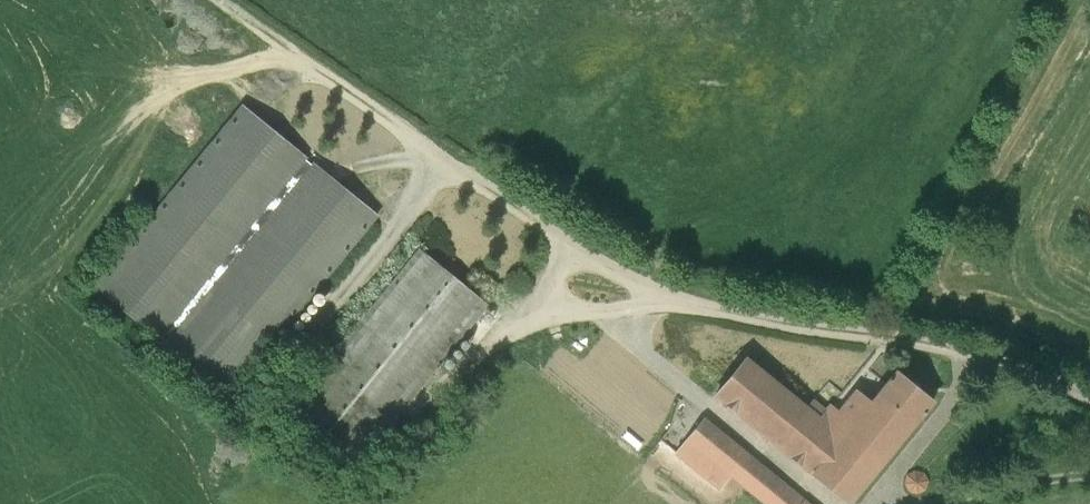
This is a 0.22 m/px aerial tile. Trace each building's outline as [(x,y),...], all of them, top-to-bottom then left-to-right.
[(378,213),(240,103),(95,285),(229,395),(378,213)] [(418,246),(282,414),(352,469),(488,304),(418,246)] [(713,395),(848,503),(851,503),(936,401),(894,367),(869,399),(855,388),(837,409),(829,403),(825,408),(816,401),(824,391),(785,360),(771,377),(744,355),(716,390),(713,395)] [(703,417),(675,452),(718,486),(727,475),(763,503),(811,503),(703,417)]
